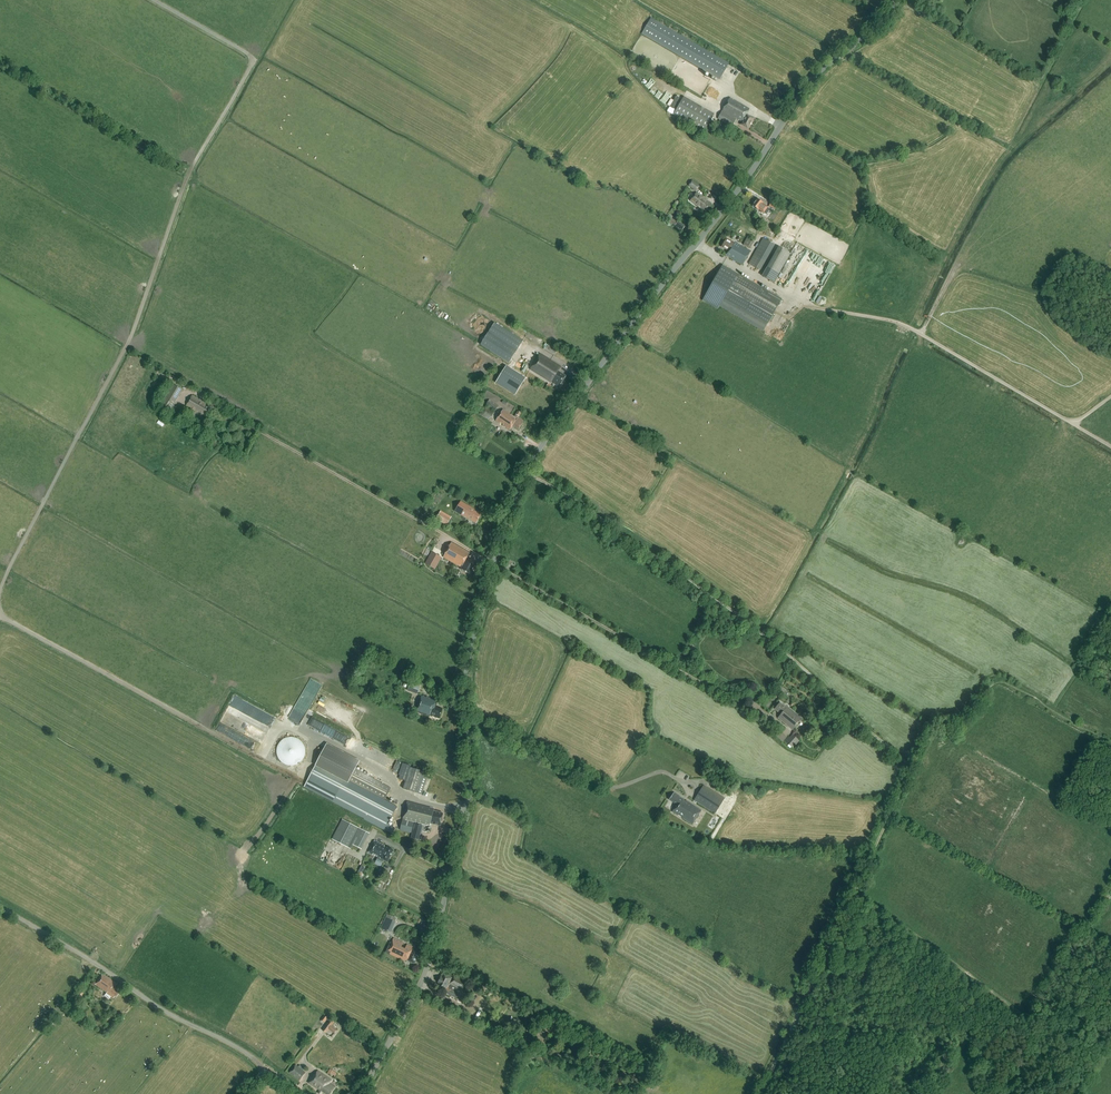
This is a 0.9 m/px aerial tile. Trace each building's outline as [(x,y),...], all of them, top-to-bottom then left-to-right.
[(719,79),(728,64),(651,18),(642,34),(719,79)] [(714,115),(683,97),(673,115),(703,133),(714,115)] [(748,129),(754,119),(747,115),(750,109),(730,98),(718,119),(732,127),(736,120),(738,120),(742,122),(741,125),(748,129)] [(700,186),(693,180),(689,185),(696,191),(700,186)] [(706,211),(711,204),(696,193),(690,201),(700,208),(701,208),(706,211)] [(763,213),(768,207),(762,203),(762,202),(761,201),(760,201),(757,199),(755,202),(754,202),(753,204),(753,205),(752,206),(758,210),(758,209),(763,213)] [(671,218),(669,222),(679,229),(682,225),(677,221),(677,222),(671,218)] [(748,237),(744,244),(750,248),(754,240),(748,237)] [(743,265),(750,251),(734,242),(726,238),(721,247),(728,251),(726,256),(743,265)] [(760,270),(775,245),(763,239),(749,264),(760,270)] [(790,254),(780,248),(765,276),(774,281),(790,254)] [(763,331),(781,300),(723,266),(702,300),(717,309),(719,305),(763,331)] [(523,341),(494,322),(480,344),(509,363),(523,341)] [(555,356),(558,351),(549,345),(545,350),(555,356)] [(559,387),(566,376),(558,371),(561,367),(540,354),(531,369),(559,387)] [(496,383),(497,383),(514,395),(515,394),(519,388),(525,378),(506,366),(496,383)] [(183,391),(171,383),(158,405),(170,412),(183,391)] [(209,408),(202,404),(203,402),(192,396),(186,406),(205,416),(209,408)] [(499,406),(490,399),(486,405),(495,411),(499,406)] [(495,411),(486,405),(480,414),(489,420),(495,411)] [(518,430),(524,421),(518,417),(521,413),(518,411),(514,417),(503,410),(496,420),(497,422),(510,430),(512,426),(518,430)] [(198,427),(204,430),(208,425),(201,421),(198,427)] [(476,523),(481,515),(473,511),(474,509),(461,502),(455,512),(468,519),(476,523)] [(451,518),(440,512),(436,519),(447,526),(451,518)] [(470,574),(477,562),(467,557),(469,553),(451,543),(444,557),(462,567),(460,569),(470,574)] [(431,552),(425,564),(435,569),(441,560),(440,557),(431,552)] [(312,678),(306,688),(318,695),(324,685),(312,678)] [(419,687),(410,683),(407,691),(417,694),(419,687)] [(421,695),(417,710),(416,712),(430,716),(430,715),(439,718),(442,709),(436,707),(438,700),(421,695)] [(793,730),(802,718),(787,706),(787,707),(784,705),(780,702),(775,709),(781,714),(778,718),(793,730)] [(309,726),(341,740),(345,732),(313,717),(309,726)] [(783,731),(779,736),(785,741),(789,736),(783,731)] [(793,748),(799,741),(792,735),(790,737),(789,736),(785,741),(793,748)] [(278,744),(278,745),(277,747),(276,748),(276,750),(276,751),(276,753),(276,754),(277,756),(277,757),(278,759),(279,760),(279,761),(281,762),(282,763),(283,764),(284,765),(286,766),(287,766),(289,766),(291,766),(292,766),(294,766),(295,766),(297,765),(298,764),(299,763),(300,762),(302,761),(302,760),(303,759),(304,757),(304,756),(305,754),(305,753),(305,751),(305,749),(304,748),(304,746),(303,745),(302,744),(301,742),(300,741),(299,740),(298,739),(296,739),(295,738),(293,738),(292,737),(290,737),(289,738),(287,738),(286,738),(284,739),(283,740),(282,740),(280,741),(279,743),(278,744)] [(359,761),(327,744),(305,786),(333,801),(365,818),(364,819),(393,833),(395,829),(387,825),(397,807),(389,803),(391,799),(386,797),(391,787),(355,769),(359,761)] [(422,795),(427,778),(429,773),(424,771),(411,767),(403,789),(416,793),(422,795)] [(715,814),(724,799),(703,785),(696,797),(693,800),(698,803),(715,814)] [(669,800),(677,805),(672,812),(678,815),(683,818),(682,818),(692,825),(701,810),(686,801),(685,802),(683,800),(683,799),(680,797),(673,793),(669,800)] [(411,833),(414,822),(427,826),(428,824),(430,825),(430,823),(440,826),(443,814),(433,811),(434,808),(408,801),(400,830),(411,833)] [(370,834),(357,827),(343,820),(333,840),(352,850),(354,846),(362,849),(370,834)] [(368,853),(378,858),(375,863),(380,866),(383,860),(384,861),(387,862),(393,850),(387,847),(386,849),(383,848),(384,846),(374,841),(368,853)] [(396,922),(387,917),(382,928),(391,932),(396,922)] [(414,964),(419,953),(412,949),(412,947),(394,938),(387,953),(404,961),(405,959),(414,964)] [(106,994),(113,999),(115,997),(116,997),(120,991),(114,987),(117,984),(102,974),(95,985),(107,992),(106,994)] [(462,993),(469,981),(455,974),(452,978),(443,974),(438,983),(439,983),(437,988),(452,994),(451,995),(458,998),(459,994),(455,992),(456,990),(462,993)] [(478,994),(482,987),(473,983),(469,990),(478,994)] [(458,1007),(450,1002),(448,1006),(456,1011),(458,1007)] [(336,1029),(327,1023),(322,1030),(325,1032),(328,1029),(334,1033),(336,1029)] [(289,1073),(299,1081),(305,1072),(296,1064),(289,1073)] [(335,1088),(329,1084),(332,1081),(317,1071),(309,1083),(320,1090),(318,1093),(319,1093),(321,1093),(323,1092),(326,1093),(331,1093),(335,1088)]
